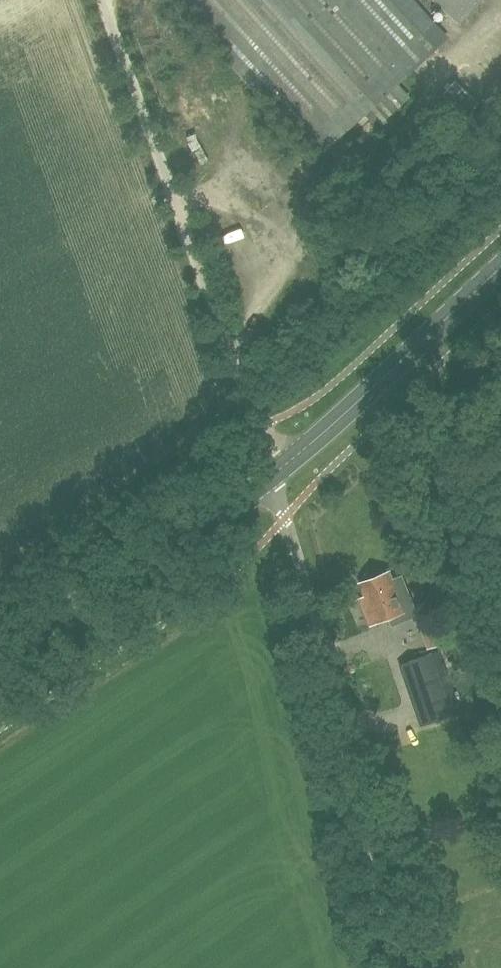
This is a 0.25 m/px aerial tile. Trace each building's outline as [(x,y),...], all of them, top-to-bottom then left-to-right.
[(316,156),(435,48),(391,0),(175,0),(316,156)] [(459,22),(479,0),(436,0),(459,22)] [(360,581),(376,621),(389,616),(393,627),(420,616),(404,575),(392,579),(389,570),(383,572),(383,570),(379,567),(366,573),(365,577),(366,579),(360,581)] [(442,614),(433,618),(417,623),(427,649),(452,640),(442,614)] [(453,714),(432,652),(397,664),(418,726),(453,714)]
